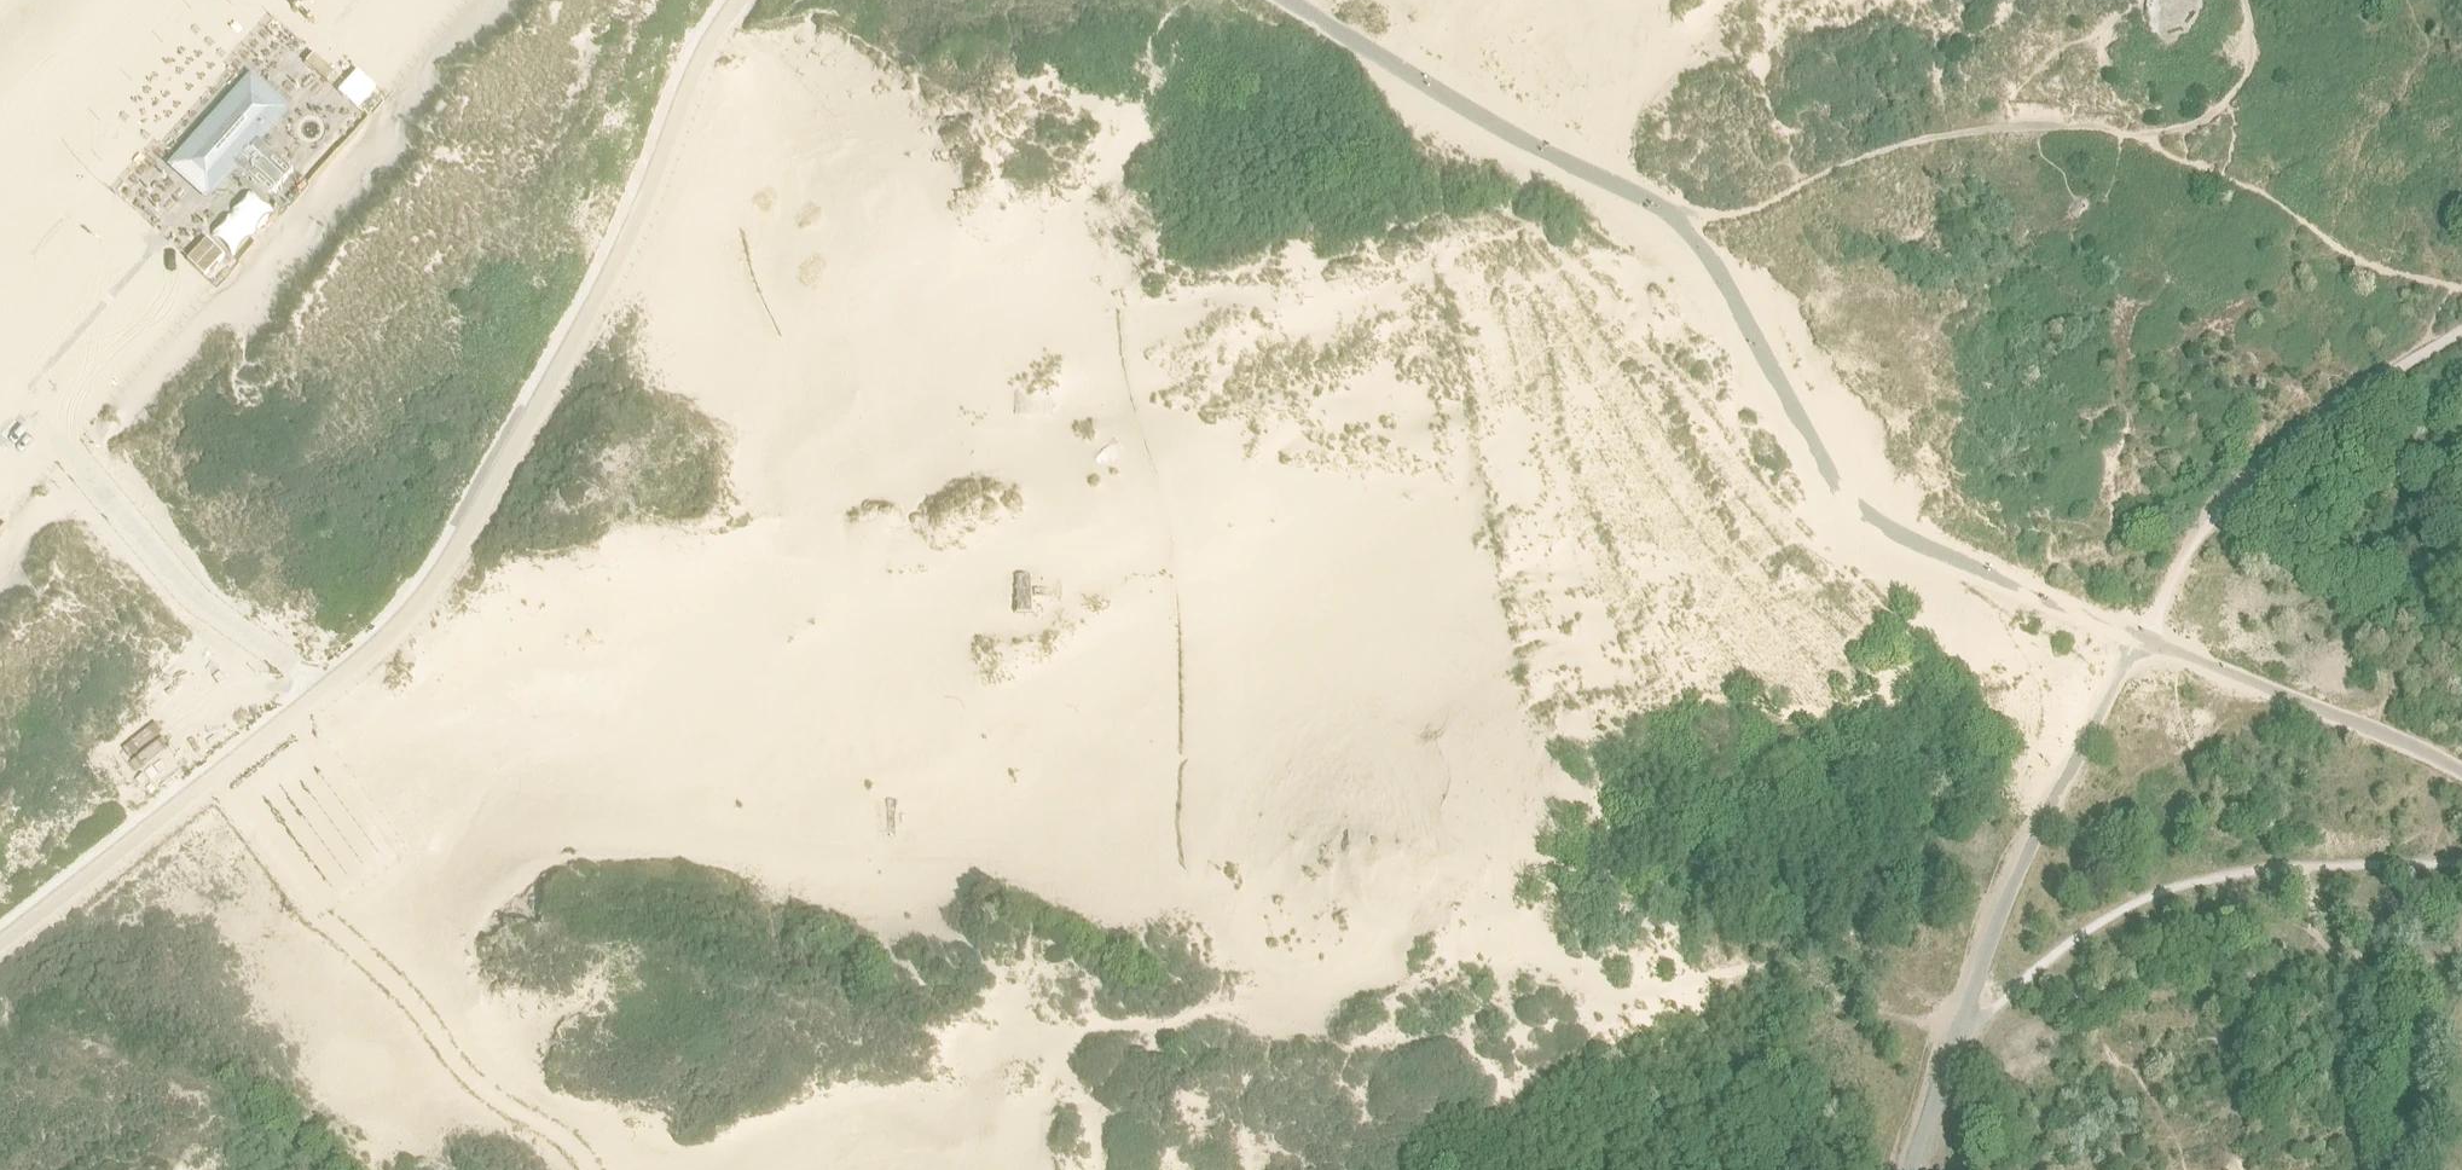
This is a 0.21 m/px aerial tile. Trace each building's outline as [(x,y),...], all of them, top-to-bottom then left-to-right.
[(2209,0),(2154,0),(2153,9),(2155,23),(2161,33),(2169,38),(2182,36),(2194,28),(2204,15),(2209,3),(2209,0)] [(274,124),(262,114),(199,186),(213,197),(229,210),(291,138),(274,124)]
